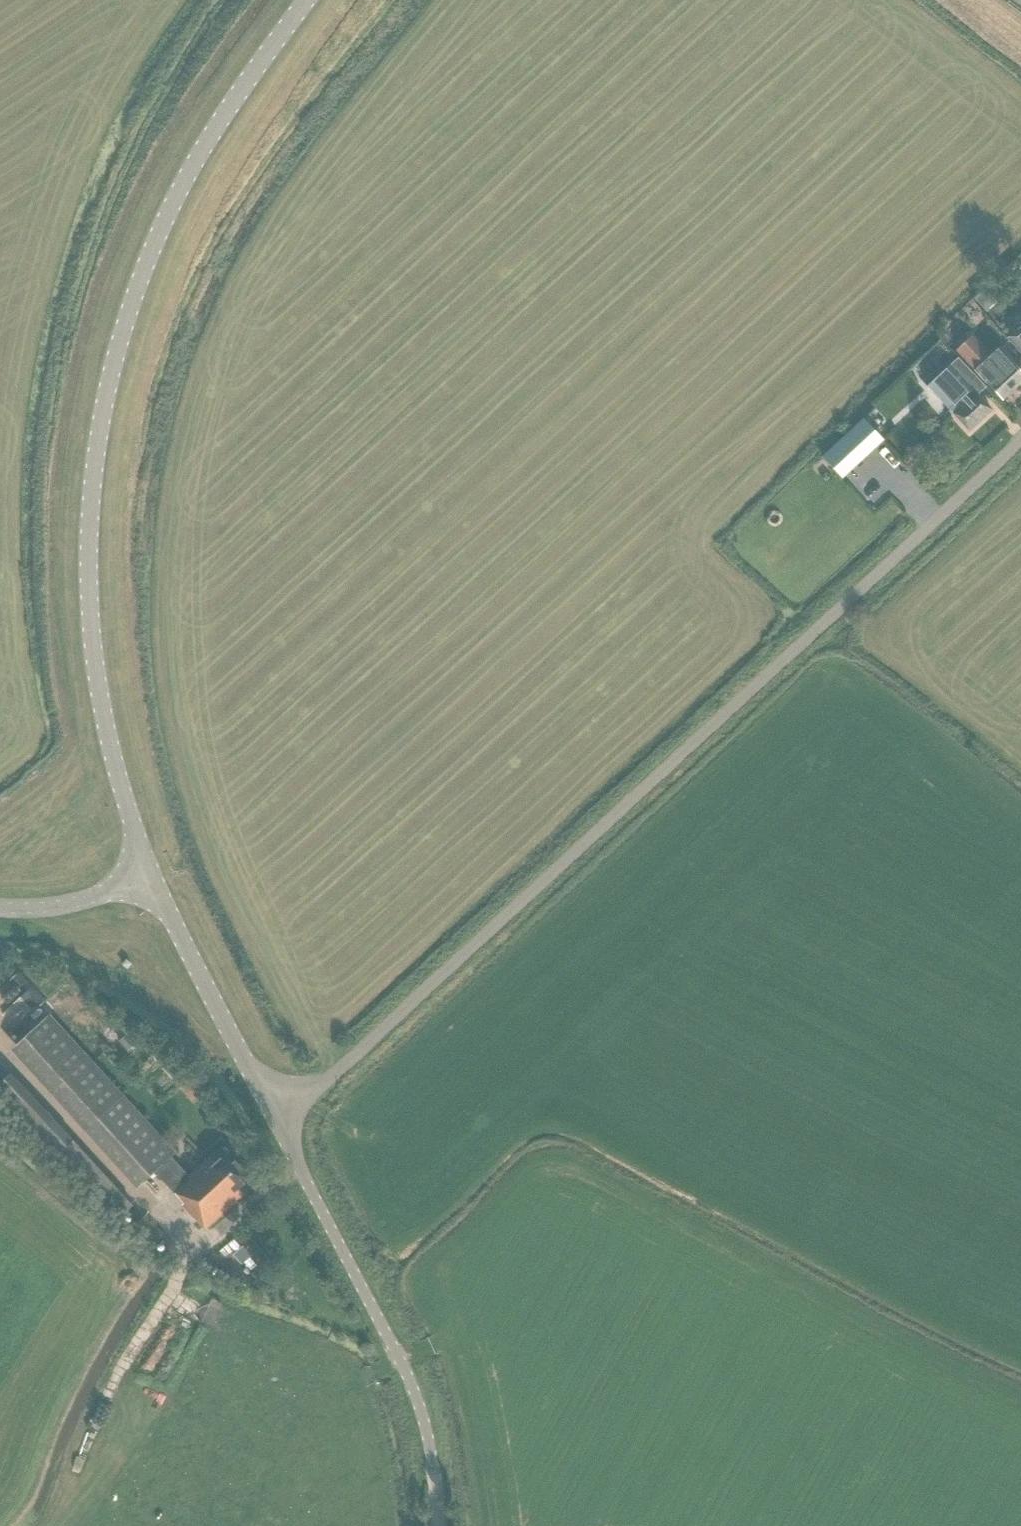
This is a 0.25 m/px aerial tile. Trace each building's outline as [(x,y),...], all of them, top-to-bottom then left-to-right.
[(1007,339),(1020,354),(1020,353),(1020,326),(1007,339)] [(1020,383),(1020,372),(1011,361),(1004,353),(995,361),(971,336),(956,350),(1003,400),(1020,383)] [(954,414),(969,431),(992,410),(978,395),(986,387),(958,357),(928,386),(950,410),(953,407),(957,411),(954,414)] [(884,440),(864,418),(822,457),(843,479),(884,440)] [(29,1013),(48,996),(22,967),(3,984),(29,1013)] [(138,1186),(155,1170),(174,1191),(173,1191),(184,1203),(183,1204),(205,1229),(256,1183),(223,1146),(189,1176),(171,1156),(173,1153),(48,1015),(11,1049),(138,1186)] [(50,1161),(72,1140),(10,1074),(2,1082),(0,1080),(0,1109),(50,1161)] [(74,1141),(56,1158),(115,1222),(133,1206),(74,1141)]
